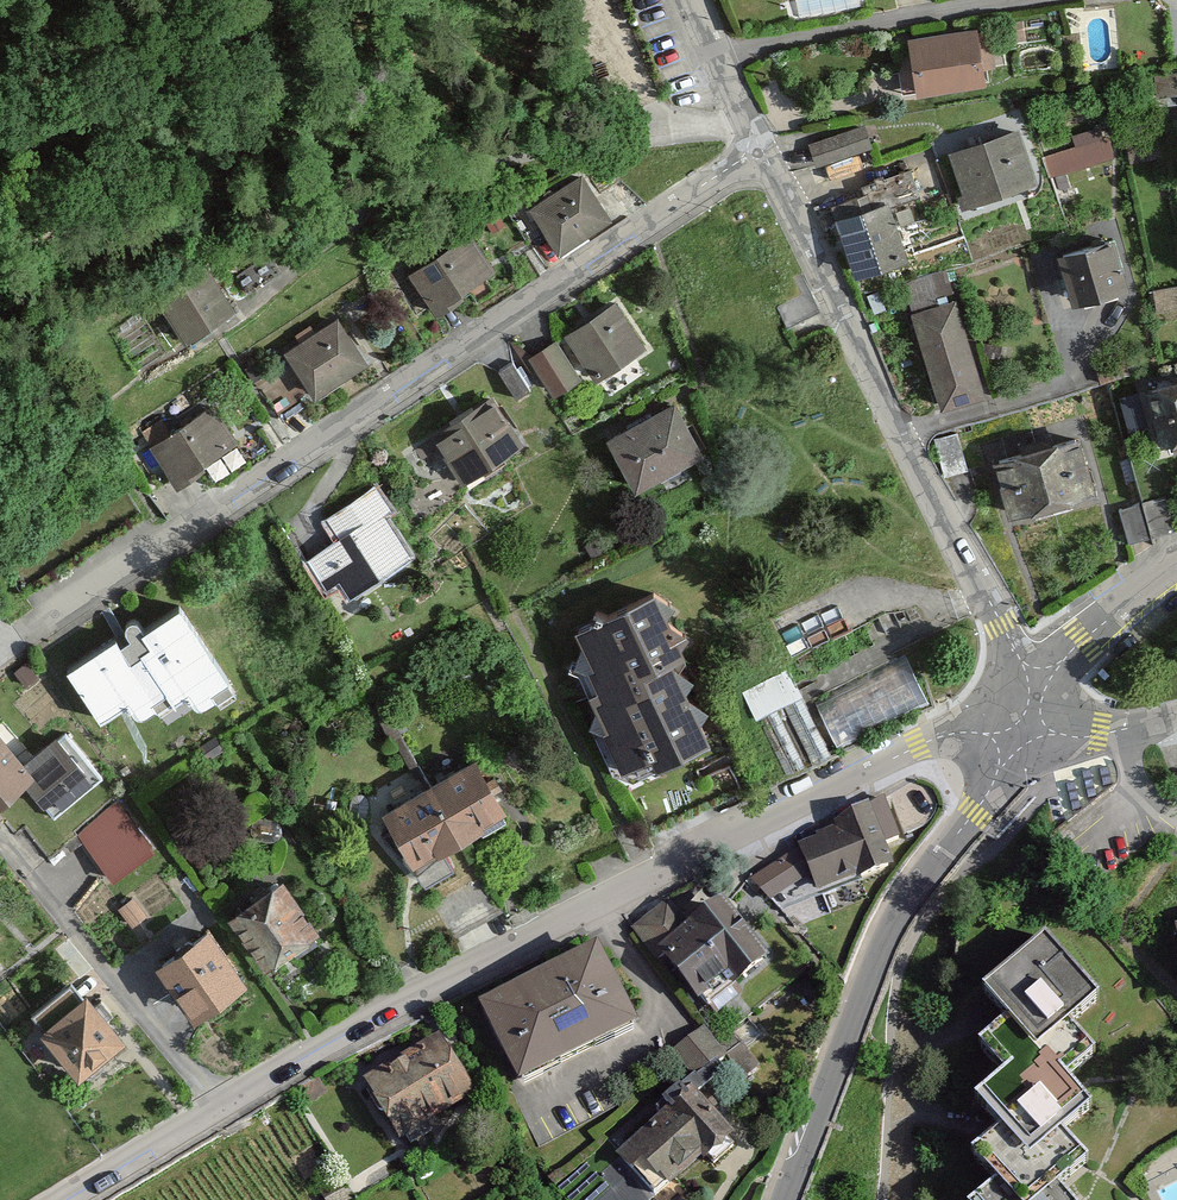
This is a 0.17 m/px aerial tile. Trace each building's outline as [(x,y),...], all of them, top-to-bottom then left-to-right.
[(905,37),(913,90),(978,81),(971,28),(905,37)] [(864,146),(878,142),(871,121),(820,136),(831,174),(869,163),(864,146)] [(1048,152),(1057,176),(1121,151),(1109,121),(1076,134),(1078,140),(1048,152)] [(945,150),(965,204),(1037,178),(1016,123),(945,150)] [(527,209),(553,249),(606,214),(580,174),(527,209)] [(833,215),(852,270),(901,253),(882,198),(833,215)] [(407,276),(431,311),(492,271),(468,235),(407,276)] [(1057,252),(1071,303),(1123,289),(1109,238),(1057,252)] [(153,297),(180,339),(232,306),(205,265),(153,297)] [(939,407),(982,393),(942,273),(899,287),(939,407)] [(821,311),(803,274),(794,278),(802,294),(777,307),(787,327),(821,311)] [(566,331),(593,374),(641,344),(615,301),(566,331)] [(282,353),(310,393),(360,359),(332,318),(282,353)] [(563,393),(590,375),(562,334),(535,352),(563,393)] [(505,368),(522,392),(536,381),(519,358),(505,368)] [(1161,444),(1176,439),(1176,378),(1144,388),(1161,444)] [(428,435),(457,478),(517,439),(488,396),(428,435)] [(607,435),(634,487),(698,454),(671,402),(607,435)] [(147,448),(174,486),(236,442),(208,404),(147,448)] [(994,457),(1010,512),(1089,489),(1073,433),(994,457)] [(305,559),(323,587),(336,578),(346,594),(407,555),(383,517),(394,510),(377,485),(328,516),(341,536),(305,559)] [(1123,505),(1133,537),(1152,531),(1142,500),(1123,505)] [(647,763),(702,739),(665,659),(676,654),(646,588),(566,624),(594,684),(581,690),(614,761),(641,749),(647,763)] [(69,658),(100,708),(126,692),(136,709),(184,680),(197,701),(231,680),(178,592),(135,618),(144,634),(126,645),(116,629),(69,658)] [(841,738),(936,700),(918,657),(824,695),(841,738)] [(745,687),(759,715),(806,691),(792,663),(745,687)] [(30,764),(0,727),(0,788),(30,764)] [(376,810),(407,861),(498,806),(467,755),(376,810)] [(121,879),(162,846),(121,794),(79,828),(121,879)] [(777,915),(810,899),(820,920),(867,900),(860,884),(895,869),(888,845),(898,837),(876,795),(835,814),(844,834),(810,850),(815,859),(762,884),(777,915)] [(230,907),(266,957),(317,921),(281,871),(230,907)] [(636,921),(692,1004),(760,958),(718,896),(681,920),(667,900),(636,921)] [(155,954),(191,1005),(242,969),(206,918),(155,954)] [(1036,940),(974,990),(998,1019),(969,1044),(994,1074),(964,1099),(991,1131),(965,1152),(988,1181),(964,1199),(1062,1199),(1049,1185),(1079,1160),(1054,1131),(1083,1108),(1057,1077),(1086,1053),(1062,1024),(1087,1003),(1036,940)] [(473,1002),(510,1081),(628,1025),(591,947),(473,1002)] [(40,1020),(76,1064),(120,1028),(84,984),(40,1020)] [(679,1043),(699,1077),(734,1056),(715,1022),(679,1043)] [(446,1038),(369,1082),(402,1138),(479,1094),(446,1038)] [(615,1151),(652,1195),(725,1135),(688,1091),(615,1151)]
